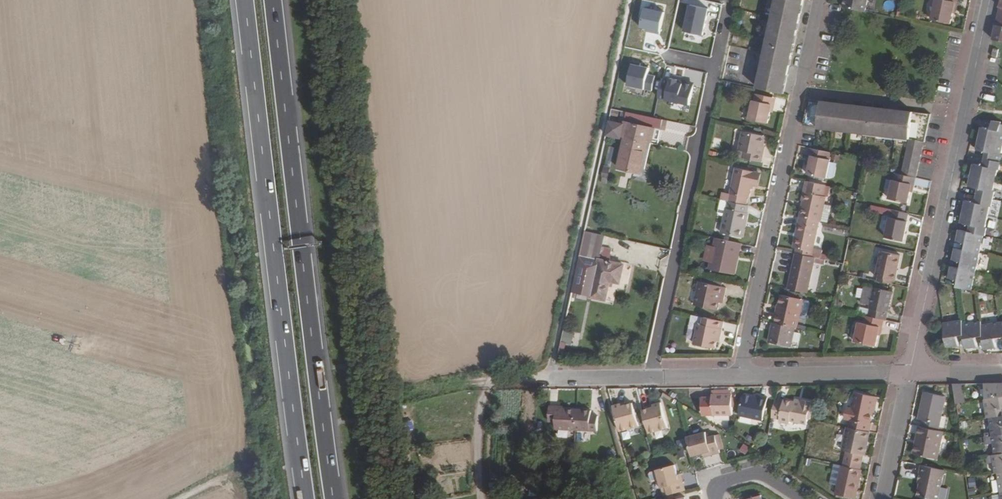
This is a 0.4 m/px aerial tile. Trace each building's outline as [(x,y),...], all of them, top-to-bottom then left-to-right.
[(791,66),(805,0),(777,0),(764,61),(791,66)] [(844,7),(866,12),(869,0),(846,0),(844,7)] [(951,24),(953,13),(956,2),(954,1),(954,0),(936,0),(932,20),(951,24)] [(993,40),(1001,42),(1001,0),(993,40)] [(685,32),(703,36),(709,10),(691,6),(685,32)] [(663,34),(668,13),(647,8),(642,30),(663,34)] [(789,75),(791,66),(764,61),(762,69),(789,75)] [(633,66),(629,85),(653,91),(658,72),(633,66)] [(789,75),(762,69),(758,88),(785,94),(789,75)] [(667,99),(691,105),(695,84),(671,79),(671,81),(663,79),(659,97),(667,99)] [(774,105),(772,105),(773,98),(757,95),(756,101),(755,101),(750,119),(769,123),(772,112),(774,105)] [(850,106),(809,101),(804,127),(822,131),(844,133),(850,106)] [(932,115),(850,106),(844,133),(909,140),(902,176),(911,177),(920,180),(928,144),(929,144),(932,115)] [(632,124),(634,113),(628,112),(625,122),(632,124)] [(659,140),(664,120),(634,113),(632,124),(655,129),(652,139),(659,140)] [(622,136),(625,124),(610,121),(607,135),(622,138),(622,136)] [(632,124),(625,122),(625,124),(622,136),(626,137),(651,143),(652,139),(655,129),(632,124)] [(979,139),(1001,144),(1001,125),(1001,123),(992,122),(990,132),(981,130),(979,139)] [(765,155),(762,154),(764,145),(766,136),(745,131),(741,150),(746,151),(745,158),(763,162),(765,155)] [(651,143),(626,137),(619,168),(637,172),(636,175),(644,177),(651,143)] [(979,139),(977,148),(986,150),(984,158),(1001,162),(1001,144),(979,139)] [(746,151),(741,150),(739,149),(737,156),(745,158),(746,151)] [(828,159),(830,153),(814,149),(813,156),(812,156),(811,156),(807,175),(826,179),(830,160),(828,159)] [(971,175),(999,181),(1001,169),(1001,162),(984,158),(983,165),(973,163),(971,175)] [(761,173),(737,168),(732,194),(749,198),(750,198),(753,185),(758,186),(761,173)] [(910,185),(911,177),(902,176),(895,174),(894,181),(910,185)] [(999,181),(971,175),(968,186),(978,188),(976,195),(999,200),(1000,194),(996,194),(999,181)] [(825,196),(827,186),(807,181),(803,200),(805,200),(801,216),(821,220),(822,220),(829,222),(832,212),(835,213),(836,212),(837,207),(836,206),(826,204),(827,196),(825,196)] [(911,185),(910,185),(894,181),(893,181),(888,200),(907,204),(911,185)] [(749,198),(732,194),(724,192),(723,199),(731,201),(748,204),(749,198)] [(999,200),(976,195),(975,201),(965,199),(963,210),(991,216),(994,204),(997,205),(999,200)] [(730,208),(731,201),(723,199),(720,212),(722,214),(726,216),(728,208),(730,208)] [(728,208),(723,232),(741,236),(744,221),(748,221),(750,213),(748,212),(750,205),(748,204),(731,201),(730,208),(728,208)] [(871,212),(886,215),(888,208),(873,205),(871,212)] [(991,216),(963,210),(960,221),(970,224),(968,231),(987,235),(990,236),(992,229),(988,229),(991,216)] [(905,223),(907,215),(892,212),(890,220),(888,219),(884,239),(902,243),(906,223),(905,223)] [(814,251),(821,220),(801,216),(794,246),(798,247),(797,251),(813,255),(814,251)] [(968,231),(959,229),(956,240),(966,242),(964,250),(983,254),(986,255),(988,248),(984,247),(987,235),(968,231)] [(605,236),(587,232),(573,292),(592,296),(600,261),(596,260),(598,247),(603,248),(605,236)] [(741,251),(743,243),(717,237),(715,245),(707,243),(704,260),(712,262),(711,268),(734,273),(737,259),(738,250),(741,251)] [(603,248),(598,247),(596,260),(600,261),(592,296),(592,297),(606,300),(611,281),(620,283),(625,265),(610,262),(613,250),(603,248)] [(964,250),(954,248),(952,259),(962,261),(960,268),(979,272),(982,273),(984,267),(980,267),(983,254),(964,250)] [(813,255),(797,251),(789,287),(809,292),(816,256),(813,255)] [(899,257),(880,253),(875,279),(893,283),(899,257)] [(960,268),(951,266),(948,277),(958,279),(956,286),(957,286),(977,291),(979,291),(980,285),(976,284),(979,272),(960,268)] [(695,304),(719,309),(720,302),(721,298),(725,299),(727,287),(701,281),(695,304)] [(869,304),(872,290),(865,288),(862,303),(869,304)] [(869,304),(866,317),(882,321),(885,321),(891,294),(872,290),(869,304)] [(777,322),(796,326),(798,326),(804,298),(783,294),(777,322)] [(721,337),(725,320),(705,316),(704,323),(699,322),(695,342),(717,347),(719,336),(721,337)] [(882,321),(866,317),(864,317),(862,325),(857,324),(853,344),(874,348),(878,329),(880,329),(882,321)] [(796,326),(777,322),(774,321),(772,330),(774,330),(772,341),(791,346),(796,326)] [(961,321),(942,323),(945,347),(957,346),(956,336),(962,335),(961,324),(961,321)] [(962,335),(964,349),(976,347),(975,338),(982,337),(981,325),(980,322),(961,324),(962,335)] [(999,323),(981,325),(982,337),(983,349),(995,348),(994,338),(1001,337),(999,323)] [(577,344),(579,333),(565,331),(564,342),(577,344)] [(984,383),(987,399),(1001,397),(1001,383),(984,383)] [(962,384),(953,384),(956,403),(965,402),(962,384)] [(852,408),(847,407),(845,418),(849,419),(848,427),(870,432),(871,424),(870,424),(872,413),(874,408),(875,408),(877,398),(856,392),(852,408)] [(946,396),(924,392),(918,419),(922,421),(921,427),(938,431),(946,396)] [(706,415),(733,415),(733,413),(733,394),(712,394),(712,397),(702,397),(702,413),(706,415)] [(738,415),(763,421),(768,398),(760,396),(759,398),(753,396),(743,394),(738,415)] [(984,399),(987,418),(989,418),(1001,416),(1001,397),(987,399),(984,399)] [(790,425),(791,421),(807,425),(808,419),(810,419),(814,402),(801,399),(801,400),(800,403),(795,402),(784,399),(783,402),(775,400),(771,418),(779,420),(779,422),(790,425)] [(668,428),(661,402),(653,404),(653,407),(649,408),(642,410),(649,433),(668,428)] [(613,406),(620,432),(639,426),(633,403),(626,405),(622,406),(621,404),(613,406)] [(556,429),(598,431),(598,416),(591,416),(591,411),(563,409),(556,408),(556,406),(550,406),(549,421),(556,421),(556,429)] [(989,418),(992,436),(1001,435),(1001,416),(989,418)] [(938,459),(944,432),(938,431),(921,427),(920,426),(918,435),(920,436),(916,455),(938,459)] [(842,451),(847,452),(844,466),(860,469),(863,456),(865,456),(870,432),(848,427),(847,427),(842,451)] [(705,432),(687,437),(690,448),(692,456),(703,453),(711,451),(712,455),(720,453),(719,449),(715,434),(706,436),(705,432)] [(720,433),(715,434),(719,449),(724,448),(720,433)] [(992,436),(995,455),(1001,453),(1001,435),(992,436)] [(992,455),(995,473),(997,473),(1001,473),(1001,453),(995,455),(992,455)] [(672,494),(686,491),(683,482),(680,483),(677,475),(675,465),(657,470),(650,472),(649,474),(651,481),(653,482),(659,480),(661,488),(666,487),(668,495),(672,494)] [(835,495),(853,498),(856,498),(862,470),(860,469),(844,466),(841,465),(835,495)] [(917,496),(930,498),(939,498),(945,470),(921,465),(919,475),(921,475),(920,484),(917,496)] [(954,481),(964,482),(965,475),(955,473),(954,481)] [(969,479),(970,487),(977,487),(977,478),(969,479)]
